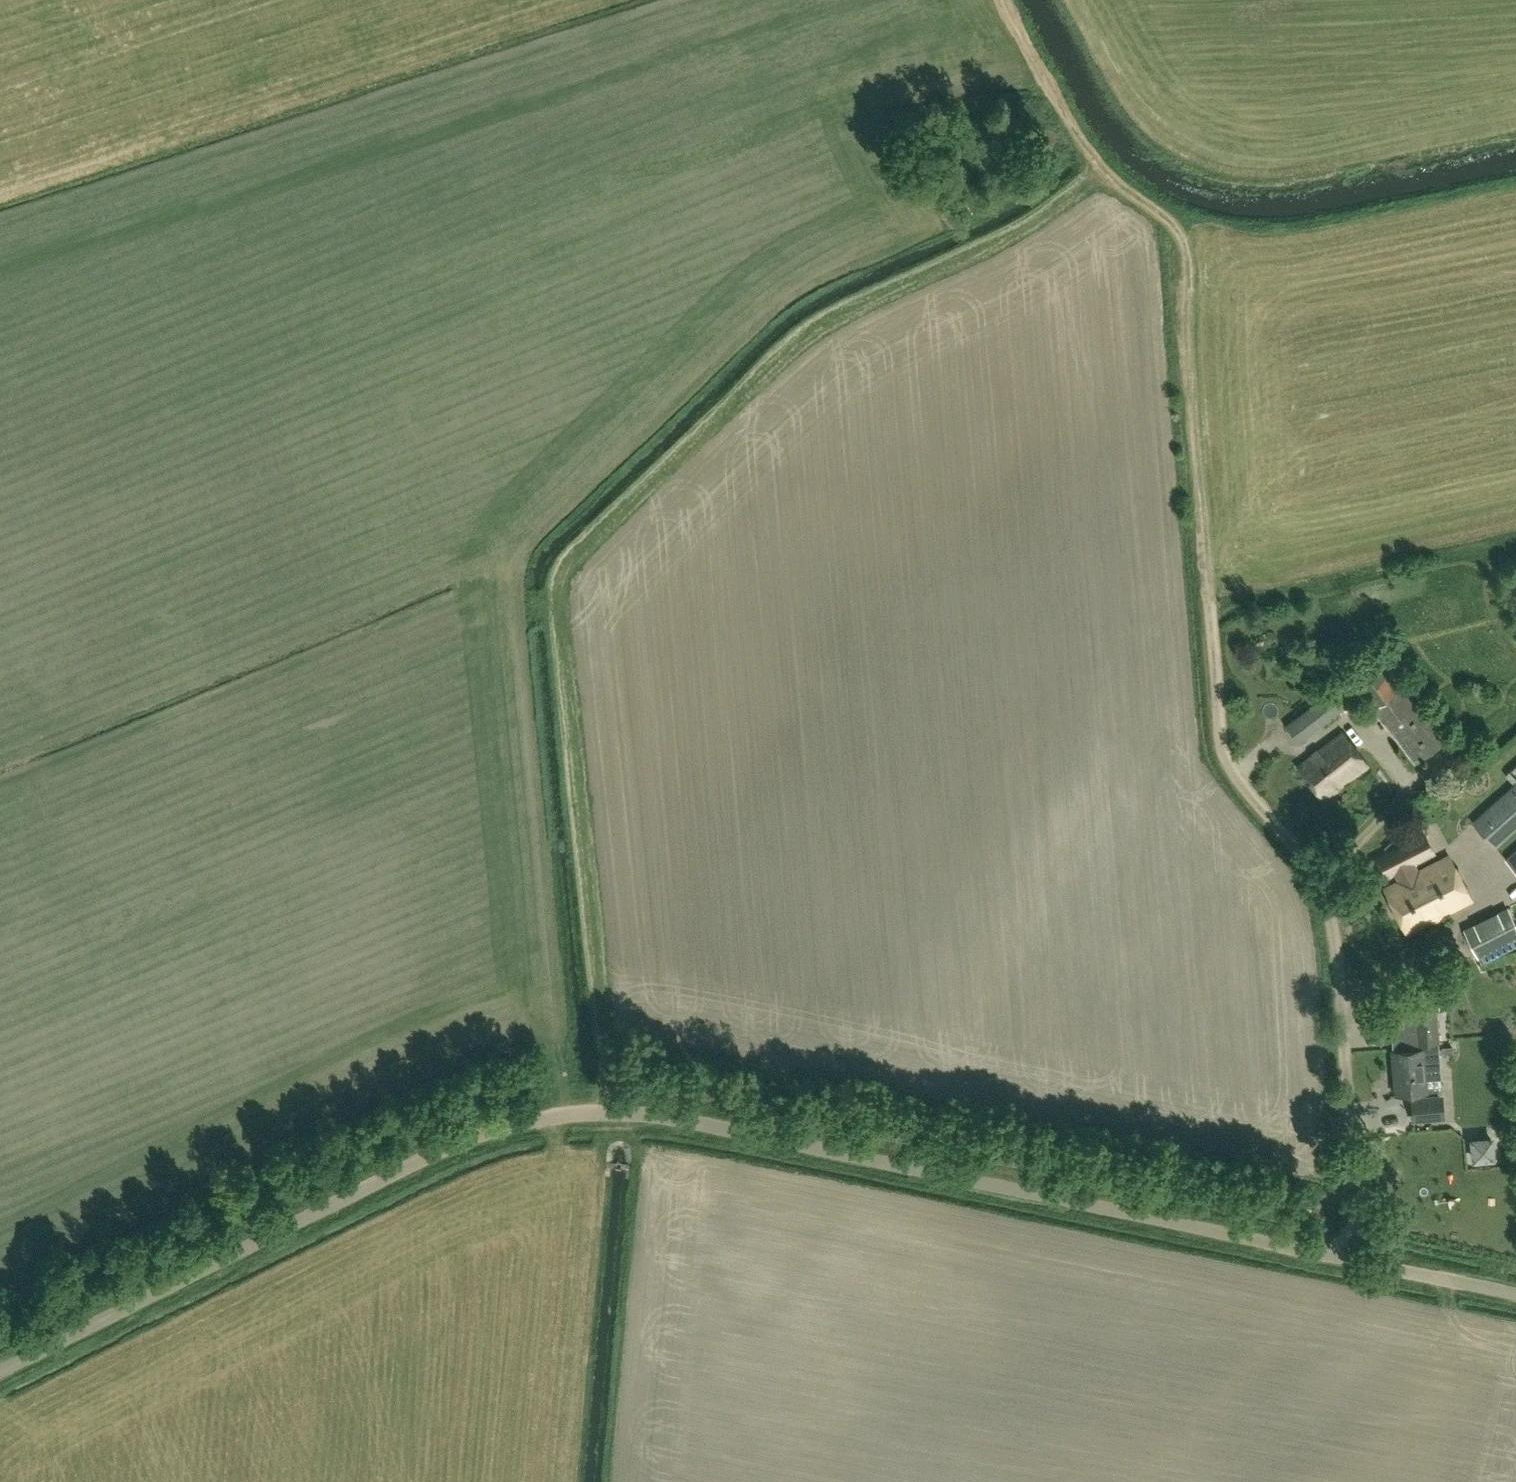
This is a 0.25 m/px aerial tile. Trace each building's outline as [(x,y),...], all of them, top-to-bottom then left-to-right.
[(1404,690),(1379,658),(1353,677),(1416,764),(1449,740),(1409,685),(1404,690)] [(1336,688),(1287,724),(1300,741),(1346,706),(1336,688)] [(1324,798),(1369,762),(1343,731),(1299,767),(1324,798)] [(1475,823),(1495,846),(1497,848),(1515,830),(1515,786),(1475,823)] [(1401,881),(1386,888),(1408,931),(1472,899),(1451,856),(1409,877),(1404,866),(1434,851),(1426,834),(1375,860),(1383,876),(1396,870),(1401,881)] [(1507,859),(1515,868),(1515,851),(1507,859)] [(1515,938),(1515,917),(1512,908),(1466,930),(1478,956),(1515,938)] [(1424,1048),(1392,1050),(1397,1094),(1428,1091),(1427,1078),(1440,1077),(1438,1051),(1425,1052),(1424,1048)] [(1410,1096),(1412,1122),(1430,1121),(1428,1095),(1410,1096)] [(1493,1157),(1491,1138),(1472,1140),(1474,1159),(1493,1157)]
